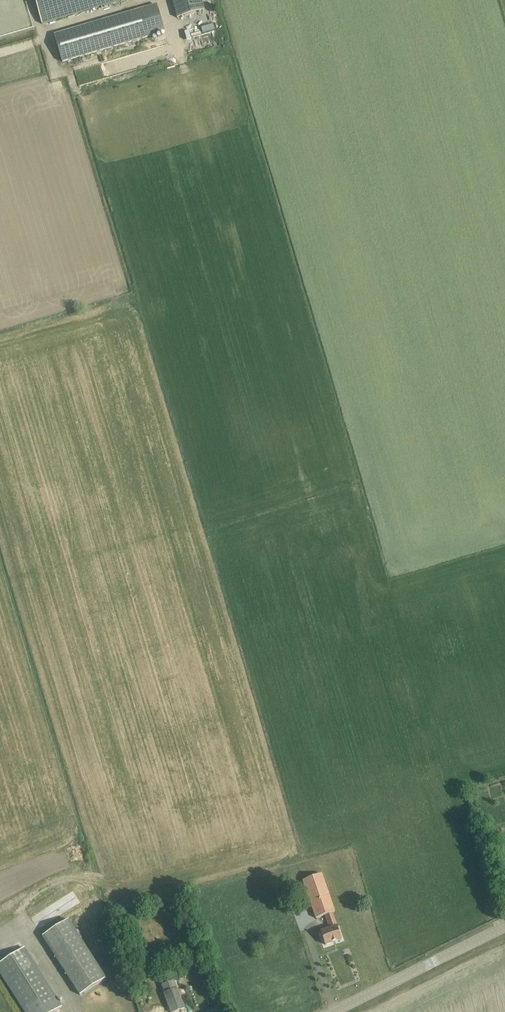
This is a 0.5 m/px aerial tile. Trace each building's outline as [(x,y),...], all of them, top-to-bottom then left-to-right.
[(42,24),(120,1),(120,0),(35,0),(42,24)] [(204,11),(201,0),(172,0),(177,19),(204,11)] [(157,5),(54,35),(62,62),(165,32),(157,5)] [(332,913),(335,912),(321,874),(303,880),(316,918),(325,915),(330,929),(321,932),(325,945),(341,939),(332,913)] [(42,936),(80,995),(106,979),(68,920),(42,936)] [(62,1007),(24,948),(0,963),(0,972),(26,1011),(54,1011),(62,1007)] [(161,985),(171,1011),(176,1011),(185,1009),(174,981),(161,985)]
